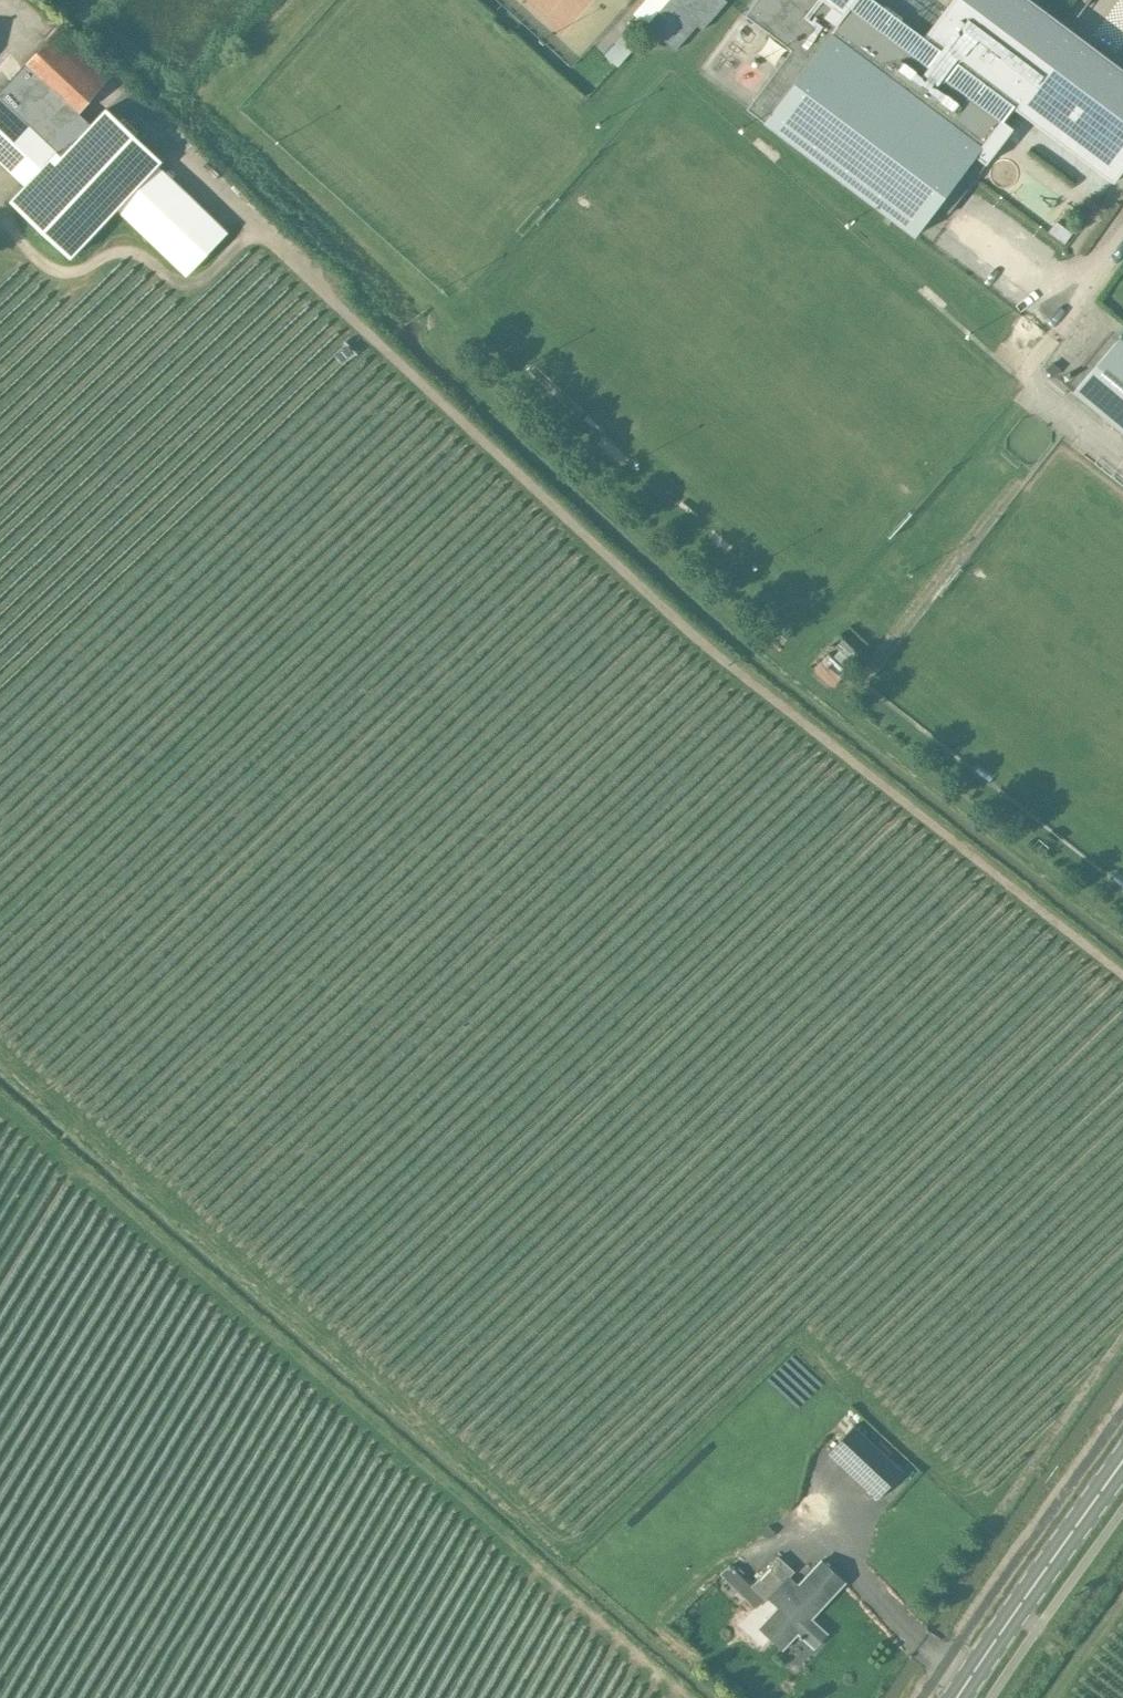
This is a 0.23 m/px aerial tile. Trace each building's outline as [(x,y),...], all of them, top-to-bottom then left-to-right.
[(726,0),(669,0),(647,25),(676,50),(697,25),(703,30),(727,1),(726,0)] [(745,15),(791,50),(747,109),(915,236),(938,205),(949,213),(1013,128),(1003,120),(1013,106),(1112,180),(1111,181),(1114,182),(1122,170),(1122,79),(1017,0),(952,0),(924,37),(875,0),(757,0),(745,15)] [(65,23),(0,92),(0,161),(24,184),(10,200),(72,258),(117,210),(187,275),(229,231),(159,165),(163,161),(106,108),(91,124),(78,112),(116,71),(65,23)] [(635,48),(622,36),(605,55),(618,67),(635,48)] [(1058,223),(1049,234),(1065,246),(1074,235),(1058,223)] [(1122,433),(1122,341),(1118,337),(1073,392),(1122,433)] [(1052,363),(1047,370),(1054,376),(1060,369),(1052,363)] [(854,1425),(829,1452),(878,1498),(904,1471),(854,1425)] [(794,1571),(779,1556),(751,1585),(767,1600),(768,1599),(777,1607),(759,1627),(783,1649),(798,1632),(814,1647),(827,1633),(811,1619),(845,1582),(821,1560),(799,1585),(789,1576),(794,1571)] [(720,1574),(731,1584),(740,1575),(729,1564),(720,1574)]
